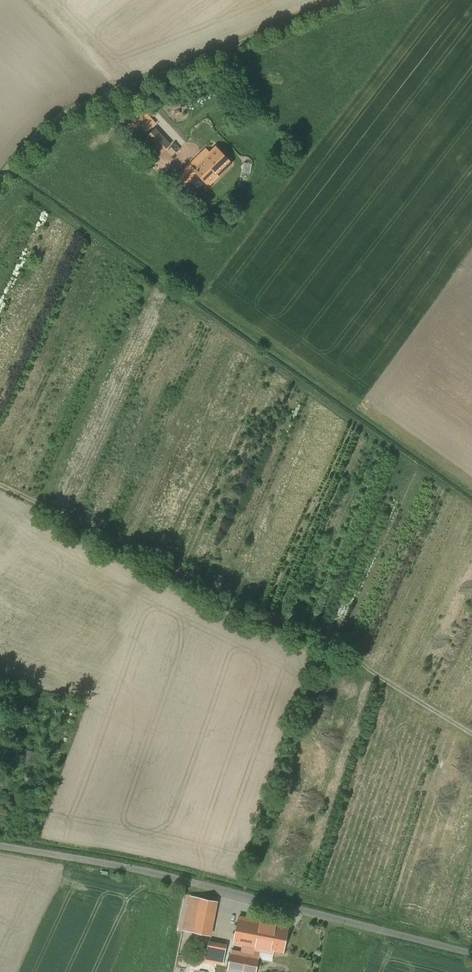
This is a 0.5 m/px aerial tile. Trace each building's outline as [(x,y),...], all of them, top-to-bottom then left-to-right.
[(142,110),(128,123),(142,137),(155,123),(142,110)] [(156,128),(145,139),(160,155),(171,144),(156,128)] [(172,157),(179,151),(173,145),(166,152),(172,157)] [(201,162),(194,169),(198,173),(209,185),(231,163),(215,148),(201,162)] [(196,158),(179,175),(187,184),(198,173),(194,169),(201,162),(196,158)] [(29,722),(14,717),(12,723),(27,728),(29,722)] [(26,747),(20,762),(29,766),(35,751),(26,747)] [(199,898),(190,896),(183,930),(192,932),(199,898)] [(217,901),(199,898),(192,932),(210,935),(217,901)] [(288,927),(238,917),(233,942),(234,942),(245,944),(273,949),(273,950),(283,952),(288,927)] [(273,949),(245,944),(243,954),(258,957),(258,956),(252,955),(253,950),(273,953),(273,950),(273,949)] [(226,948),(208,945),(206,955),(224,958),(226,948)] [(232,951),(228,969),(243,971),(255,971),(258,957),(243,954),(232,951)] [(206,955),(198,953),(197,959),(223,964),(224,958),(206,955)]
